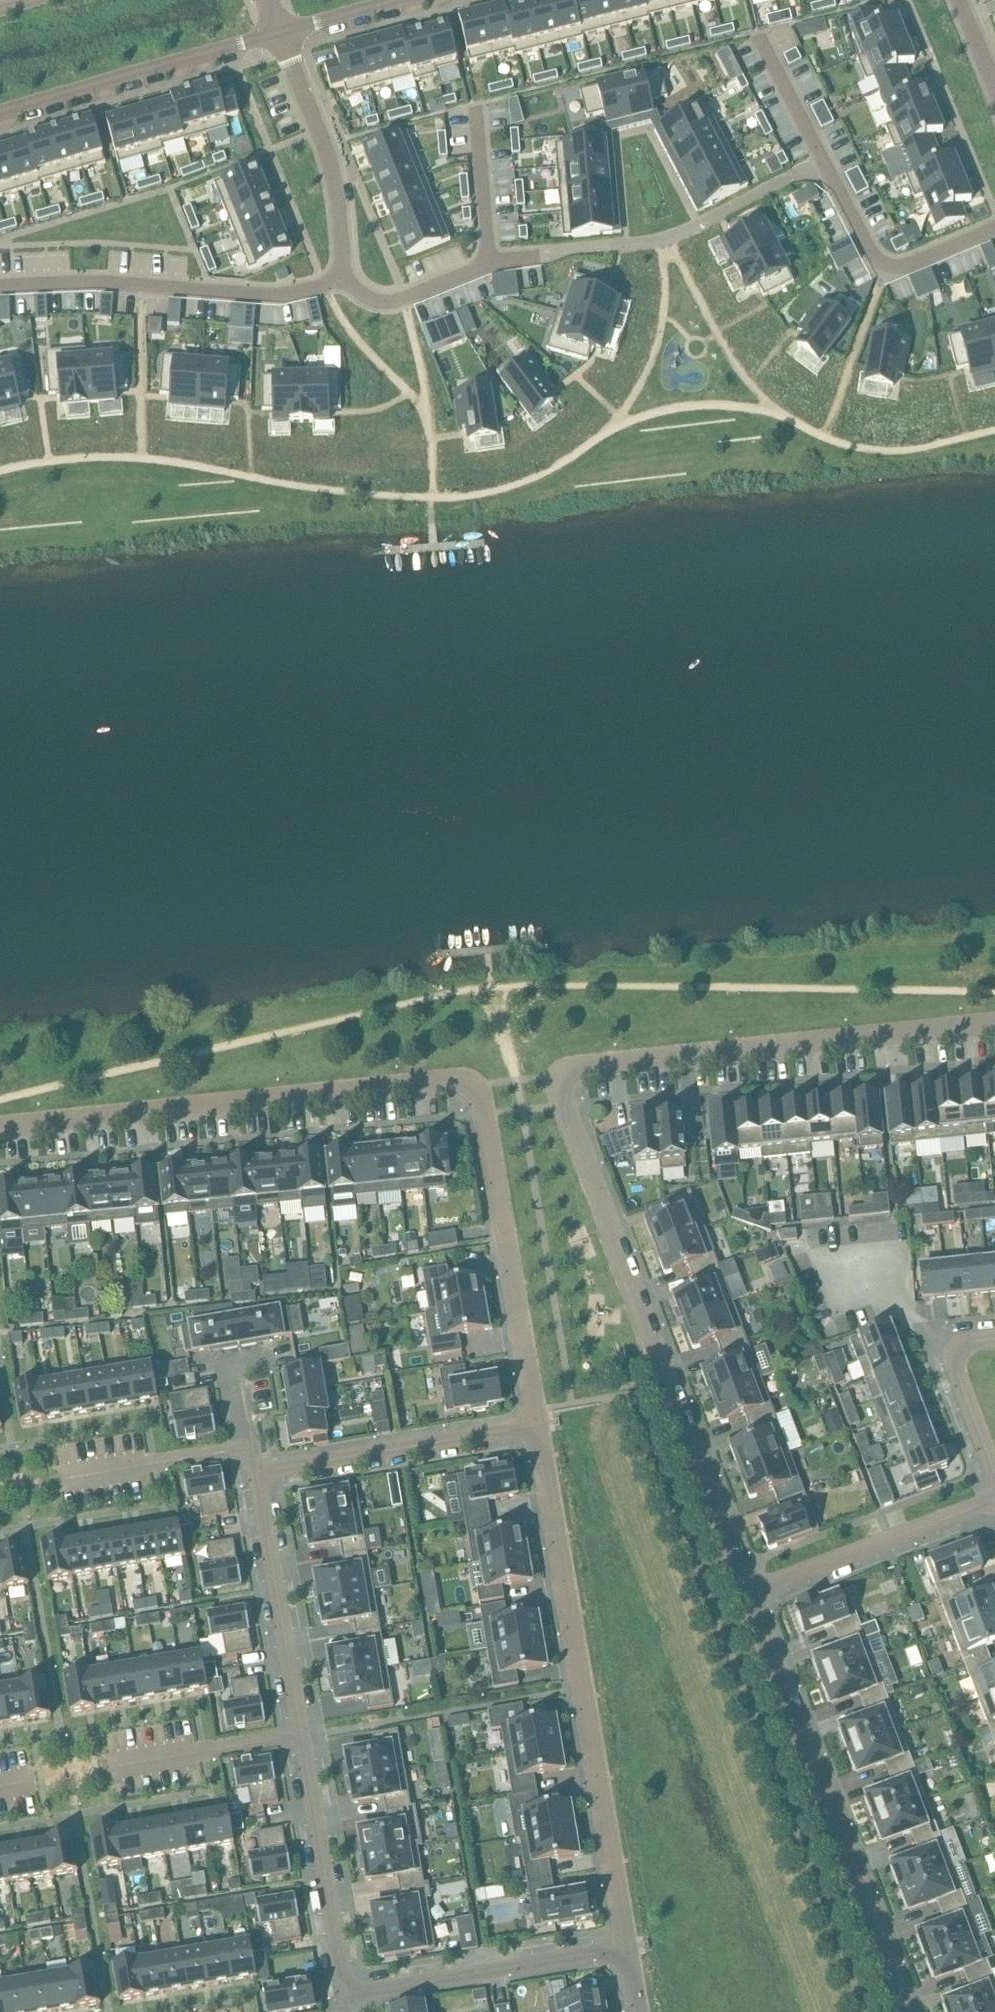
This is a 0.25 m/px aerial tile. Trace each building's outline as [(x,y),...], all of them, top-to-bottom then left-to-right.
[(539,50),(561,44),(550,0),(528,6),(539,50)] [(561,44),(584,38),(584,36),(582,36),(573,0),(550,0),(561,44)] [(582,36),(584,36),(604,31),(597,0),(573,0),(582,36)] [(604,31),(627,25),(620,0),(597,0),(604,31)] [(650,19),(649,17),(648,17),(644,0),(620,0),(627,25),(650,19)] [(648,17),(649,17),(670,12),(667,0),(644,0),(648,17)] [(670,12),(692,6),(691,0),(667,0),(670,12)] [(823,3),(825,10),(837,7),(835,0),(834,0),(823,3)] [(813,13),(825,10),(823,3),(811,6),(813,13)] [(505,6),(482,12),(493,56),(514,51),(515,51),(505,11),(507,11),(505,6)] [(514,51),(516,56),(539,50),(528,6),(507,11),(505,11),(515,51),(514,51)] [(853,36),(862,57),(862,58),(908,39),(901,21),(898,22),(897,18),(885,23),(879,9),(852,20),(857,34),(853,36)] [(781,21),(792,19),(790,11),(779,14),(781,21)] [(493,56),(482,12),(459,18),(470,62),(493,56)] [(769,24),(781,21),(779,14),(767,17),(769,24)] [(733,25),(722,28),(723,36),(735,33),(733,25)] [(437,71),(459,65),(448,26),(425,32),(436,72),(437,71)] [(712,39),(723,36),(722,28),(710,31),(712,39)] [(425,32),(405,37),(403,38),(414,77),(413,78),(414,82),(438,76),(437,71),(436,72),(425,32)] [(403,38),(405,37),(403,33),(380,39),(392,83),(413,78),(414,77),(403,38)] [(678,41),(680,49),(691,46),(689,38),(678,41)] [(358,45),(370,89),(392,83),(380,39),(358,45)] [(881,90),(908,79),(903,67),(915,62),(913,58),(916,57),(908,39),(862,58),(862,57),(857,59),(867,82),(876,78),(881,90)] [(680,49),(678,41),(666,44),(668,52),(680,49)] [(344,86),(347,95),(370,89),(358,45),(335,51),(339,64),(325,67),(331,89),(344,86)] [(636,60),(647,57),(645,49),(634,52),(636,60)] [(784,56),(790,67),(802,60),(796,50),(784,56)] [(730,51),(719,56),(733,82),(736,80),(743,77),(743,76),(738,66),(730,51)] [(636,60),(634,52),(622,55),(624,62),(636,60)] [(601,60),(589,63),(591,71),(603,68),(601,60)] [(591,71),(589,63),(578,66),(580,74),(591,71)] [(621,81),(630,119),(654,114),(651,102),(668,97),(662,71),(621,81)] [(557,72),(545,75),(547,82),(559,79),(557,72)] [(535,85),(547,82),(545,75),(534,77),(535,85)] [(749,87),(743,77),(736,80),(742,91),(749,87)] [(925,87),(913,92),(908,79),(881,90),(895,124),(895,125),(937,108),(929,90),(927,91),(925,87)] [(501,84),(503,92),(514,89),(512,81),(501,84)] [(605,113),(607,125),(630,119),(621,81),(580,91),(587,118),(605,113)] [(206,134),(229,128),(227,119),(240,115),(233,93),(220,96),(217,84),(194,90),(206,134)] [(503,92),(501,84),(489,87),(491,95),(503,92)] [(206,134),(194,90),(171,97),(172,102),(173,101),(185,141),(206,134)] [(455,96),(444,99),(446,107),(457,103),(455,96)] [(434,110),(446,107),(444,99),(432,102),(434,110)] [(518,99),(510,101),(511,113),(521,110),(518,99)] [(151,108),(163,147),(164,147),(185,141),(173,101),(172,102),(151,108)] [(817,119),(829,112),(824,102),(811,108),(817,119)] [(662,126),(673,147),(717,124),(706,103),(662,126)] [(151,108),(129,114),(142,158),(165,151),(164,147),(163,147),(151,108)] [(399,111),(401,118),(413,115),(411,108),(399,111)] [(931,136),(943,131),(942,127),(944,126),(937,108),(895,125),(895,124),(886,128),(895,151),(904,147),(909,160),(936,148),(931,136)] [(401,118),(399,111),(388,114),(390,121),(401,118)] [(817,119),(822,129),(835,123),(829,112),(817,119)] [(755,116),(761,127),(767,123),(762,113),(755,116)] [(107,120),(119,164),(142,158),(129,114),(107,120)] [(368,128),(380,124),(378,117),(366,120),(368,128)] [(106,163),(93,119),(70,126),(83,170),(106,163)] [(773,134),(767,123),(761,127),(766,137),(773,134)] [(727,144),(717,124),(673,147),(683,167),(727,144)] [(70,126),(48,133),(61,176),(83,170),(70,126)] [(511,131),(512,142),(520,142),(519,130),(511,130),(511,131)] [(408,132),(365,149),(374,172),(417,155),(408,132)] [(40,183),(61,176),(48,133),(25,140),(26,142),(27,141),(39,183),(40,183)] [(438,134),(439,145),(447,145),(446,133),(438,134)] [(607,164),(605,140),(556,144),(558,168),(607,164)] [(26,142),(5,148),(18,192),(41,185),(40,183),(39,183),(27,141),(26,142)] [(521,154),(520,142),(512,142),(513,154),(521,154)] [(694,187),(738,165),(727,144),(683,167),(694,187)] [(448,157),(447,145),(439,145),(440,157),(448,157)] [(18,192),(5,148),(0,150),(0,197),(18,192)] [(909,160),(914,172),(906,176),(915,199),(924,195),(924,194),(965,177),(958,159),(955,160),(954,156),(942,161),(936,148),(909,160)] [(227,161),(224,153),(213,158),(216,165),(227,161)] [(776,157),(782,167),(788,164),(783,153),(776,157)] [(374,172),(383,193),(425,176),(417,155),(374,172)] [(195,175),(206,170),(203,163),(192,167),(195,175)] [(607,164),(558,168),(560,191),(609,187),(607,164)] [(705,209),(749,186),(738,165),(694,187),(705,209)] [(181,172),(184,179),(195,175),(192,167),(181,172)] [(223,206),(266,189),(257,167),(214,184),(223,206)] [(851,185),(864,179),(858,168),(846,175),(851,185)] [(383,193),(391,214),(434,197),(425,176),(383,193)] [(461,188),(469,188),(468,176),(460,177),(461,188)] [(149,181),(151,188),(162,185),(160,177),(149,181)] [(924,194),(924,195),(938,230),(965,218),(960,205),(972,200),(970,196),(973,195),(965,177),(924,194)] [(851,185),(857,196),(869,190),(864,179),(851,185)] [(151,188),(149,181),(137,184),(140,192),(151,188)] [(515,183),(516,195),(524,194),(523,182),(515,183)] [(814,186),(793,197),(798,208),(808,203),(820,197),(814,186)] [(611,209),(609,187),(560,191),(562,214),(611,209)] [(469,188),(461,188),(462,200),(470,200),(469,188)] [(266,189),(223,206),(232,227),(274,210),(266,189)] [(91,197),(93,205),(105,201),(102,194),(91,197)] [(525,206),(524,194),(516,195),(518,206),(525,206)] [(82,208),(93,205),(91,197),(80,201),(82,208)] [(400,235),(442,218),(434,197),(391,214),(400,235)] [(191,206),(184,209),(188,220),(196,217),(191,206)] [(48,210),(50,218),(61,214),(59,207),(48,210)] [(471,209),(463,210),(464,222),(472,221),(471,209)] [(611,209),(562,214),(564,237),(613,233),(611,209)] [(36,214),(38,221),(50,218),(48,210),(36,214)] [(240,248),(283,231),(274,210),(232,227),(240,248)] [(735,268),(776,247),(758,212),(729,228),(735,239),(724,245),(735,268)] [(196,217),(188,220),(193,231),(200,228),(196,217)] [(451,240),(442,218),(400,235),(409,257),(451,240)] [(6,231),(17,227),(15,220),(4,224),(6,231)] [(520,228),(520,240),(528,240),(527,228),(520,228)] [(283,231),(240,248),(249,270),(292,253),(283,231)] [(891,242),(896,253),(909,247),(904,236),(891,242)] [(832,248),(828,250),(833,260),(855,249),(849,239),(832,248)] [(980,248),(988,267),(990,271),(994,268),(994,251),(992,244),(980,248)] [(794,283),(776,247),(735,268),(747,292),(759,286),(765,298),(794,283)] [(205,262),(213,259),(208,248),(201,251),(205,262)] [(855,249),(833,260),(839,271),(843,269),(860,260),(855,249)] [(213,259),(205,262),(209,274),(217,270),(213,259)] [(931,269),(920,274),(929,296),(941,291),(939,287),(931,269)] [(516,273),(504,274),(508,298),(520,297),(519,292),(516,273)] [(504,274),(492,276),(496,298),(496,300),(508,298),(504,274)] [(920,274),(909,278),(916,296),(918,301),(929,296),(920,274)] [(563,312),(563,313),(611,328),(619,302),(607,299),(608,293),(610,286),(574,275),(563,312)] [(100,314),(100,319),(112,320),(112,316),(114,296),(102,295),(100,314)] [(47,297),(35,297),(36,317),(36,321),(48,320),(48,315),(47,297)] [(0,298),(0,323),(11,322),(11,317),(10,298),(0,298)] [(170,300),(168,324),(180,325),(180,321),(182,301),(170,300)] [(318,300),(306,303),(311,322),(312,326),(323,324),(318,300)] [(807,335),(798,346),(802,349),(820,363),(825,357),(829,351),(852,321),(830,305),(827,309),(820,303),(799,329),(802,331),(807,335)] [(230,325),(230,329),(242,330),(244,306),(232,305),(230,325)] [(244,306),(242,330),(254,331),(255,327),(256,307),(244,306)] [(468,308),(456,313),(466,335),(477,331),(468,308)] [(558,311),(547,350),(588,362),(590,355),(592,349),(604,353),(611,328),(563,313),(563,312),(558,311)] [(456,313),(422,327),(431,349),(465,335),(466,335),(456,313)] [(985,324),(986,328),(987,328),(994,359),(994,321),(985,324)] [(949,338),(957,370),(963,369),(970,367),(973,379),(994,374),(994,373),(994,359),(987,328),(986,328),(949,338)] [(868,376),(867,383),(889,387),(893,388),(896,374),(902,375),(905,375),(911,342),(901,341),(902,336),(875,332),(869,369),(868,376)] [(86,349),(46,353),(49,395),(49,396),(56,395),(62,395),(64,407),(66,407),(90,405),(86,359),(87,359),(86,349)] [(87,359),(86,359),(90,405),(99,404),(116,403),(115,390),(121,390),(128,389),(125,356),(87,359)] [(160,394),(167,395),(173,396),(172,408),(198,410),(202,364),(203,364),(204,359),(163,356),(162,376),(160,394)] [(519,357),(497,373),(527,413),(532,419),(550,406),(554,403),(545,391),(550,388),(553,386),(532,359),(525,364),(519,357)] [(20,409),(17,397),(24,396),(30,394),(23,362),(0,367),(0,414),(20,409)] [(202,364),(198,410),(225,412),(226,400),(235,401),(239,401),(239,400),(242,367),(203,364),(202,364)] [(341,371),(300,372),(300,377),(301,377),(302,423),(313,423),(314,423),(328,422),(328,410),(334,410),(342,410),(341,371)] [(300,377),(262,377),(263,410),(263,411),(270,411),(276,411),(276,423),(290,423),(291,423),(302,423),(301,377),(300,377)] [(490,390),(454,395),(454,396),(459,428),(461,428),(468,427),(470,441),(475,441),(497,437),(496,430),(490,390)] [(983,1086),(988,1136),(994,1135),(994,1085),(983,1086)] [(983,1086),(959,1088),(964,1139),(988,1136),(983,1086)] [(959,1088),(935,1091),(940,1141),(941,1141),(964,1139),(959,1088)] [(935,1091),(911,1093),(916,1144),(940,1141),(935,1091)] [(911,1093),(886,1096),(892,1146),(916,1144),(911,1093)] [(878,1097),(854,1099),(860,1150),(884,1147),(878,1097)] [(854,1099),(830,1102),(834,1142),(857,1140),(858,1150),(860,1150),(854,1099)] [(830,1102),(806,1104),(811,1155),(812,1154),(811,1144),(834,1142),(830,1102)] [(806,1104),(782,1107),(787,1157),(811,1155),(806,1104)] [(782,1107),(758,1109),(763,1160),(787,1157),(782,1107)] [(758,1109),(734,1112),(738,1152),(762,1150),(763,1160),(758,1109)] [(734,1112),(710,1114),(714,1155),(715,1169),(740,1167),(738,1152),(734,1112)] [(694,1120),(694,1118),(682,1119),(681,1116),(657,1119),(662,1169),(687,1167),(684,1145),(697,1144),(696,1135),(694,1120)] [(704,1119),(694,1120),(696,1135),(706,1134),(704,1119)] [(632,1127),(614,1133),(622,1154),(634,1152),(636,1164),(660,1161),(656,1121),(631,1123),(632,1127)] [(447,1188),(446,1178),(450,1178),(449,1174),(453,1173),(452,1161),(448,1161),(446,1142),(442,1142),(419,1144),(424,1190),(447,1188)] [(396,1147),(401,1192),(424,1190),(419,1144),(418,1144),(418,1145),(396,1147)] [(401,1192),(396,1147),(373,1149),(378,1195),(401,1192)] [(351,1151),(355,1197),(378,1195),(373,1149),(352,1151),(351,1151)] [(355,1197),(351,1151),(327,1154),(332,1200),(333,1209),(357,1207),(355,1197)] [(298,1157),(302,1203),(326,1200),(321,1154),(298,1157)] [(298,1157),(297,1157),(275,1159),(280,1205),(302,1203),(298,1157)] [(252,1161),(257,1207),(280,1205),(275,1159),(253,1162),(253,1161),(252,1161)] [(230,1164),(229,1164),(228,1160),(218,1161),(219,1165),(207,1166),(212,1212),(234,1210),(230,1164)] [(234,1210),(257,1207),(252,1161),(230,1164),(234,1210)] [(184,1168),(189,1214),(212,1212),(207,1166),(185,1169),(185,1168),(184,1168)] [(161,1171),(165,1217),(189,1214),(184,1168),(161,1171)] [(160,1224),(155,1172),(131,1174),(136,1220),(136,1226),(160,1224)] [(131,1174),(130,1174),(108,1177),(113,1222),(136,1220),(131,1174)] [(86,1179),(90,1225),(113,1222),(108,1177),(86,1179)] [(90,1225),(86,1179),(63,1181),(68,1227),(70,1247),(93,1245),(90,1225)] [(40,1184),(45,1229),(68,1227),(63,1181),(62,1181),(62,1182),(40,1184)] [(18,1186),(22,1232),(45,1229),(40,1184),(18,1186)] [(22,1232),(18,1186),(0,1188),(0,1234),(22,1232)] [(953,1187),(954,1197),(955,1207),(971,1206),(970,1195),(969,1186),(953,1187)] [(668,1213),(646,1222),(656,1248),(705,1229),(705,1228),(696,1232),(686,1208),(696,1204),(691,1192),(664,1202),(668,1213)] [(987,1204),(986,1194),(970,1195),(971,1206),(987,1204)] [(882,1215),(881,1204),(865,1206),(866,1217),(882,1215)] [(923,1206),(924,1216),(938,1215),(940,1215),(939,1204),(923,1206)] [(849,1208),(850,1218),(866,1217),(865,1206),(849,1208)] [(924,1216),(923,1206),(907,1208),(908,1218),(922,1217),(924,1216)] [(736,1209),(732,1219),(747,1224),(750,1214),(745,1212),(736,1209)] [(834,1220),(833,1209),(817,1211),(818,1221),(834,1220)] [(982,1221),(994,1220),(994,1209),(981,1211),(982,1221)] [(801,1213),(802,1223),(818,1221),(817,1211),(801,1213)] [(982,1221),(981,1211),(965,1212),(966,1223),(973,1222),(982,1221)] [(763,1213),(750,1214),(747,1224),(765,1230),(763,1213)] [(938,1215),(939,1225),(955,1224),(954,1213),(948,1214),(940,1215),(938,1215)] [(785,1215),(769,1216),(770,1227),(786,1225),(785,1215)] [(924,1216),(922,1217),(923,1227),(939,1225),(938,1215),(924,1216)] [(705,1229),(656,1248),(666,1274),(688,1265),(692,1277),(719,1266),(705,1229)] [(796,1230),(778,1232),(781,1242),(797,1241),(796,1230)] [(456,1231),(427,1236),(430,1250),(458,1245),(456,1231)] [(416,1234),(406,1236),(408,1243),(417,1241),(416,1234)] [(420,1252),(418,1242),(406,1244),(408,1254),(420,1252)] [(384,1248),(385,1257),(397,1255),(395,1246),(384,1248)] [(384,1248),(372,1250),(373,1259),(385,1257),(384,1248)] [(275,1270),(285,1269),(284,1257),(274,1258),(275,1270)] [(349,1260),(351,1269),(363,1267),(361,1258),(349,1260)] [(968,1296),(989,1293),(986,1260),(964,1263),(968,1296)] [(994,1293),(994,1260),(986,1260),(989,1293),(994,1293)] [(697,1288),(674,1296),(684,1323),(734,1304),(725,1281),(740,1276),(734,1261),(719,1266),(692,1277),(697,1288)] [(946,1298),(968,1296),(964,1263),(942,1265),(946,1298)] [(289,1293),(312,1290),(309,1269),(309,1265),(286,1267),(287,1277),(289,1293)] [(924,1300),(946,1298),(942,1265),(921,1267),(924,1300)] [(326,1289),(324,1267),(309,1269),(312,1290),(326,1289)] [(448,1267),(423,1271),(430,1313),(426,1314),(489,1303),(488,1303),(486,1289),(482,1290),(480,1279),(451,1284),(448,1267)] [(264,1279),(265,1295),(289,1293),(287,1277),(264,1279)] [(210,1301),(209,1291),(197,1292),(198,1302),(210,1301)] [(185,1293),(186,1303),(198,1302),(197,1292),(185,1293)] [(256,1302),(255,1292),(243,1294),(244,1303),(256,1302)] [(231,1295),(232,1305),(244,1303),(243,1294),(231,1295)] [(348,1323),(365,1321),(362,1296),(345,1298),(348,1323)] [(144,1298),(145,1308),(157,1307),(156,1297),(144,1298)] [(144,1298),(132,1299),(133,1309),(145,1308),(144,1298)] [(488,1304),(489,1304),(489,1303),(426,1314),(433,1357),(462,1352),(459,1335),(489,1330),(487,1319),(491,1318),(488,1304)] [(734,1304),(684,1323),(694,1349),(716,1340),(721,1352),(748,1341),(734,1304)] [(122,1306),(110,1307),(111,1317),(123,1316),(122,1306)] [(235,1318),(240,1348),(241,1348),(240,1347),(258,1344),(258,1341),(292,1335),(288,1309),(235,1318)] [(90,1320),(88,1310),(77,1311),(78,1321),(90,1320)] [(77,1311),(65,1312),(66,1322),(78,1321),(77,1311)] [(44,1324),(43,1314),(31,1316),(32,1326),(44,1324)] [(31,1316),(19,1317),(20,1327),(32,1326),(31,1316)] [(221,1347),(221,1350),(239,1347),(239,1348),(240,1348),(235,1318),(182,1327),(186,1353),(221,1347)] [(144,1320),(132,1321),(133,1331),(145,1330),(144,1320)] [(110,1324),(98,1325),(99,1335),(111,1334),(110,1324)] [(98,1325),(86,1326),(87,1336),(99,1335),(98,1325)] [(867,1357),(898,1345),(890,1325),(850,1340),(858,1360),(867,1357)] [(366,1326),(353,1328),(356,1352),(369,1351),(366,1326)] [(52,1330),(54,1340),(65,1338),(64,1328),(52,1330)] [(41,1331),(42,1341),(54,1340),(52,1330),(41,1331)] [(10,1335),(11,1345),(23,1344),(22,1334),(10,1335)] [(725,1363),(703,1371),(713,1397),(762,1379),(751,1351),(748,1341),(721,1352),(725,1363)] [(320,1350),(322,1365),(352,1360),(349,1345),(320,1350)] [(867,1357),(875,1377),(906,1365),(898,1345),(867,1357)] [(830,1371),(840,1368),(834,1353),(824,1357),(829,1370),(830,1371)] [(373,1356),(375,1368),(385,1366),(383,1355),(373,1356)] [(829,1370),(824,1357),(824,1355),(814,1359),(820,1374),(829,1370)] [(153,1366),(155,1381),(167,1379),(175,1378),(172,1363),(153,1366)] [(152,1365),(129,1369),(135,1404),(158,1400),(155,1381),(153,1367),(152,1365)] [(285,1371),(289,1395),(325,1389),(321,1365),(285,1371)] [(873,1401),(913,1386),(906,1365),(875,1377),(865,1380),(873,1401)] [(465,1366),(440,1370),(442,1386),(447,1413),(457,1412),(472,1409),(472,1413),(487,1410),(486,1406),(501,1404),(501,1402),(505,1401),(503,1387),(499,1387),(497,1375),(467,1380),(465,1366)] [(836,1386),(845,1383),(840,1368),(830,1371),(836,1386)] [(135,1404),(129,1369),(106,1372),(112,1408),(135,1404)] [(106,1372),(84,1376),(90,1411),(112,1408),(106,1372)] [(90,1411),(84,1376),(61,1380),(67,1415),(90,1411)] [(155,1381),(157,1389),(169,1387),(167,1379),(155,1381)] [(762,1379),(713,1397),(722,1424),(745,1415),(749,1426),(776,1416),(762,1379)] [(40,1384),(40,1383),(39,1383),(45,1420),(46,1420),(46,1419),(67,1415),(61,1380),(40,1384)] [(39,1383),(15,1387),(21,1424),(45,1420),(39,1383)] [(881,1421),(921,1406),(913,1386),(873,1401),(881,1421)] [(216,1434),(212,1410),(208,1389),(182,1394),(185,1414),(173,1417),(177,1441),(216,1434)] [(289,1418),(328,1411),(325,1389),(289,1395),(293,1416),(288,1417),(289,1418)] [(373,1404),(385,1402),(384,1392),(372,1394),(373,1404)] [(849,1393),(840,1397),(845,1412),(855,1408),(849,1393)] [(898,1438),(929,1426),(921,1406),(881,1421),(889,1441),(898,1438)] [(855,1408),(845,1412),(851,1427),(861,1423),(855,1408)] [(329,1444),(324,1414),(329,1413),(328,1411),(289,1418),(293,1442),(313,1438),(315,1446),(329,1444)] [(753,1438),(731,1446),(741,1472),(790,1454),(776,1416),(749,1426),(753,1438)] [(388,1422),(376,1424),(378,1434),(389,1432),(388,1422)] [(898,1438),(905,1458),(906,1458),(936,1447),(929,1426),(898,1438)] [(865,1434),(855,1437),(860,1452),(870,1449),(865,1434)] [(940,1456),(936,1447),(906,1458),(919,1493),(941,1485),(936,1472),(948,1468),(943,1455),(940,1456)] [(870,1449),(860,1452),(866,1467),(876,1463),(870,1449)] [(790,1454),(741,1472),(751,1498),(773,1490),(777,1501),(804,1491),(800,1480),(790,1454)] [(466,1522),(491,1518),(488,1500),(517,1495),(515,1483),(519,1483),(517,1468),(513,1469),(512,1467),(497,1469),(496,1466),(482,1468),(483,1472),(458,1476),(466,1522)] [(895,1503),(882,1467),(879,1468),(868,1472),(872,1483),(881,1508),(895,1503)] [(227,1493),(222,1469),(183,1476),(188,1500),(199,1498),(203,1519),(229,1514),(226,1494),(227,1493)] [(302,1523),(361,1513),(357,1488),(331,1492),(331,1488),(317,1491),(317,1494),(302,1497),(304,1508),(300,1509),(303,1522),(302,1523)] [(782,1514),(760,1522),(770,1549),(819,1530),(804,1491),(777,1501),(782,1514)] [(403,1506),(401,1494),(391,1496),(393,1508),(403,1506)] [(368,1552),(361,1513),(302,1523),(302,1524),(303,1524),(305,1538),(309,1537),(311,1548),(340,1543),(343,1556),(368,1552)] [(473,1565),(532,1555),(532,1554),(531,1554),(529,1540),(525,1541),(523,1530),(494,1535),(491,1518),(466,1522),(473,1565)] [(156,1526),(162,1561),(185,1557),(179,1522),(156,1526)] [(194,1533),(192,1525),(180,1527),(182,1535),(194,1533)] [(162,1561),(156,1526),(133,1530),(139,1565),(162,1561)] [(111,1534),(117,1569),(139,1565),(133,1530),(111,1534)] [(195,1541),(194,1533),(182,1535),(183,1543),(195,1541)] [(117,1569),(111,1534),(88,1537),(94,1573),(117,1569)] [(66,1540),(72,1577),(73,1577),(73,1576),(94,1573),(88,1537),(67,1541),(67,1540),(66,1540)] [(72,1577),(66,1540),(42,1544),(48,1581),(72,1577)] [(237,1561),(234,1540),(207,1545),(211,1565),(199,1567),(203,1592),(242,1585),(238,1561),(237,1561)] [(982,1569),(981,1564),(984,1563),(978,1547),(975,1548),(973,1544),(949,1553),(947,1549),(932,1555),(933,1559),(926,1561),(940,1598),(964,1588),(960,1577),(982,1569)] [(29,1585),(22,1548),(0,1552),(0,1559),(5,1589),(29,1585)] [(368,1552),(343,1556),(345,1569),(316,1574),(317,1585),(314,1586),(316,1600),(315,1600),(374,1590),(368,1552)] [(532,1555),(473,1565),(483,1564),(487,1588),(477,1589),(480,1603),(505,1599),(502,1586),(532,1581),(530,1570),(534,1569),(531,1555),(532,1555)] [(426,1595),(438,1593),(435,1572),(422,1574),(426,1595)] [(940,1598),(953,1632),(994,1616),(994,1595),(993,1596),(991,1591),(968,1600),(964,1588),(940,1598)] [(324,1625),(354,1620),(356,1633),(381,1629),(374,1590),(315,1600),(315,1601),(316,1601),(318,1615),(322,1614),(324,1625)] [(806,1635),(833,1625),(837,1636),(862,1627),(848,1591),(817,1602),(816,1599),(799,1605),(801,1609),(797,1610),(798,1615),(795,1616),(802,1632),(805,1631),(806,1635)] [(193,1602),(191,1592),(179,1594),(181,1604),(193,1602)] [(157,1598),(145,1600),(147,1610),(159,1608),(157,1598)] [(145,1600),(133,1602),(135,1612),(147,1610),(145,1600)] [(488,1650),(547,1640),(547,1639),(546,1640),(543,1626),(540,1626),(538,1615),(508,1620),(505,1603),(480,1607),(488,1650)] [(102,1617),(113,1615),(112,1605),(100,1607),(102,1617)] [(100,1607),(88,1609),(90,1619),(102,1617),(100,1607)] [(223,1636),(226,1656),(253,1652),(249,1631),(250,1631),(246,1607),(207,1614),(211,1638),(223,1636)] [(182,1612),(183,1621),(195,1619),(193,1610),(182,1612)] [(441,1629),(463,1625),(460,1611),(438,1615),(441,1629)] [(160,1613),(148,1616),(149,1625),(161,1623),(160,1613)] [(55,1618),(57,1628),(69,1626),(67,1616),(55,1618)] [(138,1627),(149,1625),(148,1616),(136,1618),(138,1627)] [(953,1632),(966,1666),(990,1657),(986,1646),(994,1643),(994,1616),(953,1632)] [(115,1621),(103,1623),(104,1633),(116,1631),(115,1621)] [(22,1624),(24,1634),(36,1632),(34,1622),(22,1624)] [(423,1622),(412,1624),(415,1639),(426,1637),(423,1622)] [(841,1648),(815,1658),(816,1661),(813,1662),(819,1678),(822,1677),(824,1681),(875,1662),(866,1639),(881,1634),(876,1622),(862,1627),(837,1636),(841,1648)] [(103,1623),(91,1625),(93,1635),(104,1633),(103,1623)] [(69,1628),(57,1630),(59,1640),(70,1638),(69,1628)] [(356,1633),(358,1646),(329,1651),(331,1662),(327,1663),(329,1677),(328,1677),(328,1678),(388,1668),(381,1629),(356,1633)] [(25,1646),(37,1644),(35,1634),(24,1636),(25,1646)] [(547,1641),(547,1640),(488,1650),(494,1689),(519,1685),(517,1672),(546,1667),(544,1655),(548,1655),(546,1641),(547,1641)] [(178,1659),(184,1695),(207,1690),(201,1655),(178,1659)] [(966,1666),(979,1701),(994,1695),(994,1668),(990,1657),(966,1666)] [(184,1695),(178,1659),(155,1663),(161,1698),(184,1695)] [(875,1662),(824,1681),(825,1685),(822,1686),(828,1702),(831,1701),(832,1704),(859,1694),(863,1705),(888,1696),(875,1662)] [(155,1663),(133,1667),(139,1702),(161,1698),(155,1663)] [(205,1673),(217,1671),(216,1663),(204,1665),(205,1673)] [(139,1702),(133,1667),(110,1671),(116,1706),(139,1702)] [(328,1678),(329,1678),(332,1692),(336,1691),(338,1703),(367,1698),(369,1711),(394,1706),(388,1668),(328,1678)] [(89,1675),(89,1674),(88,1674),(94,1711),(95,1711),(95,1710),(116,1706),(110,1671),(89,1675)] [(205,1673),(207,1681),(219,1679),(217,1671),(205,1673)] [(94,1711),(88,1674),(64,1678),(70,1715),(94,1711)] [(262,1698),(261,1699),(257,1678),(231,1683),(234,1703),(223,1705),(227,1730),(266,1723),(262,1698)] [(45,1681),(21,1685),(27,1722),(51,1718),(45,1681)] [(21,1685),(20,1685),(20,1686),(0,1690),(0,1697),(5,1725),(26,1722),(26,1723),(27,1722),(21,1685)] [(994,1734),(994,1695),(979,1701),(992,1735),(994,1734)] [(888,1696),(863,1705),(867,1716),(841,1727),(842,1730),(839,1731),(845,1747),(848,1746),(850,1750),(901,1730),(888,1696)] [(505,1753),(564,1743),(563,1743),(561,1729),(557,1730),(555,1718),(526,1724),(523,1704),(488,1710),(492,1731),(501,1729),(505,1753)] [(448,1718),(450,1728),(462,1726),(461,1716),(448,1718)] [(345,1778),(346,1779),(405,1769),(398,1730),(373,1734),(375,1747),(346,1752),(348,1763),(344,1764),(346,1778),(345,1778)] [(901,1730),(850,1750),(851,1753),(848,1755),(854,1771),(857,1770),(858,1773),(885,1763),(889,1774),(914,1765),(901,1730)] [(538,1792),(535,1775),(564,1770),(562,1758),(566,1758),(564,1744),(565,1744),(564,1743),(505,1753),(513,1796),(508,1796),(508,1797),(538,1792)] [(445,1751),(433,1753),(435,1763),(447,1761),(445,1751)] [(276,1782),(272,1758),(233,1764),(237,1789),(249,1787),(252,1807),(279,1803),(275,1782),(276,1782)] [(446,1762),(436,1763),(438,1775),(448,1773),(446,1762)] [(867,1795),(868,1798),(865,1800),(871,1816),(874,1815),(876,1819),(927,1799),(914,1765),(889,1774),(893,1785),(867,1795)] [(416,1806),(411,1806),(405,1769),(346,1779),(347,1779),(349,1793),(353,1792),(355,1803),(384,1798),(386,1811),(416,1806)] [(516,1840),(579,1829),(579,1828),(578,1828),(576,1815),(572,1815),(570,1804),(541,1809),(538,1792),(508,1797),(516,1840)] [(927,1799),(876,1819),(877,1822),(874,1823),(880,1840),(883,1839),(884,1842),(911,1832),(915,1843),(940,1834),(927,1799)] [(422,1845),(416,1806),(386,1811),(389,1824),(359,1830),(361,1841),(357,1841),(360,1855),(359,1855),(359,1856),(422,1845)] [(983,1815),(980,1807),(969,1811),(972,1819),(983,1815)] [(204,1815),(210,1850),(234,1846),(228,1811),(204,1815)] [(230,1816),(231,1824),(243,1822),(242,1814),(230,1816)] [(204,1815),(182,1819),(188,1854),(210,1850),(204,1815)] [(182,1819),(160,1823),(165,1858),(188,1854),(182,1819)] [(231,1824),(233,1832),(244,1830),(243,1822),(231,1824)] [(137,1826),(143,1861),(165,1858),(160,1823),(137,1826)] [(116,1830),(115,1829),(114,1829),(121,1866),(122,1866),(122,1865),(143,1861),(137,1826),(116,1830)] [(248,1855),(252,1880),(292,1873),(283,1828),(257,1833),(260,1853),(248,1855)] [(114,1829),(91,1833),(97,1870),(121,1866),(114,1829)] [(527,1882),(552,1877),(549,1860),(579,1855),(577,1844),(581,1843),(578,1830),(579,1829),(516,1840),(520,1840),(527,1882)] [(902,1887),(953,1868),(940,1834),(915,1843),(920,1854),(893,1864),(894,1867),(891,1868),(897,1885),(900,1884),(902,1887)] [(71,1837),(48,1841),(54,1878),(78,1874),(71,1837)] [(54,1878),(48,1841),(46,1841),(47,1842),(25,1845),(31,1881),(53,1877),(53,1878),(54,1878)] [(3,1849),(9,1884),(31,1881),(25,1845),(3,1849)] [(429,1883),(424,1883),(418,1846),(422,1846),(422,1845),(359,1856),(359,1857),(360,1856),(362,1870),(366,1870),(368,1881),(397,1876),(400,1889),(429,1884),(429,1883)] [(3,1849),(0,1850),(0,1886),(9,1884),(3,1849)] [(941,1912),(966,1902),(953,1868),(902,1887),(903,1891),(900,1892),(906,1909),(909,1908),(910,1911),(937,1901),(941,1912)] [(552,1877),(527,1882),(535,1927),(560,1923),(560,1927),(575,1925),(574,1921),(589,1918),(589,1916),(593,1916),(591,1901),(587,1902),(585,1890),(555,1895),(552,1877)] [(105,1906),(117,1904),(112,1880),(100,1882),(105,1906)] [(228,1884),(230,1894),(242,1892),(240,1882),(228,1884)] [(371,1919),(373,1932),(372,1933),(431,1923),(427,1899),(431,1898),(429,1884),(400,1889),(402,1902),(373,1907),(374,1918),(371,1919)] [(194,1890),(196,1899),(207,1897),(206,1888),(194,1890)] [(485,1889),(476,1891),(478,1903),(487,1901),(485,1889)] [(194,1890),(182,1892),(184,1901),(196,1899),(194,1890)] [(149,1897),(151,1907),(163,1905),(161,1895),(149,1897)] [(295,1895),(256,1901),(260,1926),(272,1924),(276,1944),(302,1940),(299,1919),(295,1895)] [(149,1897),(137,1899),(139,1909),(151,1907),(149,1897)] [(231,1899),(232,1909),(244,1907),(243,1897),(231,1899)] [(979,1937),(966,1902),(941,1912),(946,1923),(919,1933),(920,1936),(917,1937),(923,1954),(926,1952),(928,1956),(979,1937)] [(197,1905),(198,1915),(210,1913),(208,1903),(197,1905)] [(187,1917),(198,1915),(197,1905),(185,1907),(187,1917)] [(104,1908),(106,1918),(118,1916),(116,1906),(104,1908)] [(85,1919),(83,1910),(71,1912),(73,1921),(85,1919)] [(152,1913),(153,1923),(165,1921),(164,1911),(152,1913)] [(153,1923),(152,1913),(140,1915),(142,1925),(153,1923)] [(37,1916),(39,1926),(51,1924),(49,1914),(37,1916)] [(37,1916),(26,1918),(27,1928),(39,1926),(37,1916)] [(106,1918),(108,1928),(120,1926),(118,1916),(106,1918)] [(473,1916),(457,1919),(459,1931),(475,1928),(473,1916)] [(75,1931),(87,1929),(85,1919),(73,1921),(75,1931)] [(436,1949),(431,1923),(372,1933),(372,1934),(373,1934),(375,1947),(379,1947),(381,1958),(396,1955),(397,1959),(411,1956),(410,1953),(436,1949)] [(40,1932),(42,1942),(54,1940),(52,1930),(40,1932)] [(30,1944),(42,1942),(40,1932),(28,1934),(30,1944)] [(979,1937),(928,1956),(929,1960),(926,1961),(932,1977),(935,1976),(937,1979),(963,1969),(967,1981),(992,1971),(987,1959),(978,1962),(970,1941),(979,1938),(979,1937)] [(9,1948),(7,1938),(0,1939),(0,1949),(9,1948)] [(251,1943),(227,1947),(233,1982),(257,1978),(251,1943)] [(205,1951),(211,1986),(233,1982),(227,1947),(205,1951)] [(211,1986),(205,1951),(182,1955),(188,1990),(211,1986)] [(253,1953),(255,1961),(266,1959),(265,1951),(253,1953)] [(160,1959),(166,1994),(188,1990),(182,1955),(160,1959)] [(137,1962),(143,1999),(144,1999),(144,1998),(166,1994),(160,1959),(138,1962),(138,1961),(137,1962)] [(143,1999),(137,1962),(113,1966),(120,2003),(143,1999)] [(70,1973),(77,2010),(100,2006),(94,1969),(70,1973)] [(967,1981),(972,1992),(945,2002),(946,2005),(943,2006),(945,2011),(988,2011),(994,2009),(994,1980),(992,1971),(967,1981)] [(70,1973),(69,1973),(69,1974),(48,1978),(54,2011),(60,2011),(75,2009),(75,2010),(77,2010),(70,1973)] [(31,2011),(54,2011),(48,1978),(26,1982),(31,2011)] [(315,2008),(310,1981),(265,1989),(269,2011),(289,2011),(315,2008)] [(8,2011),(31,2011),(26,1982),(3,1986),(8,2011)] [(487,2000),(485,1990),(473,1992),(475,2002),(487,2000)] [(604,2004),(602,1993),(587,1995),(587,1992),(573,1994),(573,1998),(548,2002),(550,2011),(609,2011),(608,2003),(604,2004)] [(424,1999),(410,2002),(410,2005),(390,2009),(390,2011),(427,2011),(424,1999)]
